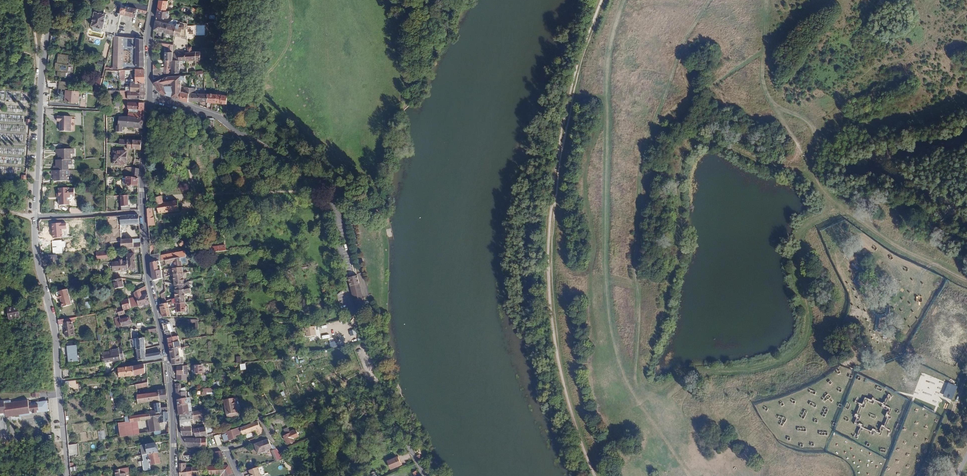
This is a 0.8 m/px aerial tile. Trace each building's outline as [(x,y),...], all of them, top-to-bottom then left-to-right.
[(148,11),(148,6),(127,1),(126,6),(133,8),(137,9),(140,9),(146,11),(148,11)] [(168,1),(159,1),(159,4),(157,11),(166,12),(166,11),(168,1)] [(133,8),(126,6),(125,8),(121,8),(120,14),(121,14),(135,17),(137,9),(133,8)] [(114,13),(114,12),(99,9),(98,13),(94,12),(91,26),(103,29),(107,35),(109,35),(114,13)] [(114,36),(115,37),(121,14),(120,14),(114,13),(109,35),(113,36),(114,36)] [(155,21),(154,32),(158,33),(159,31),(165,33),(168,24),(156,21),(155,21)] [(168,24),(165,33),(174,35),(177,26),(174,26),(168,24)] [(143,67),(144,40),(115,37),(114,36),(114,56),(114,69),(115,69),(131,68),(135,67),(143,67)] [(200,60),(201,53),(196,52),(192,53),(188,53),(185,53),(187,61),(188,61),(200,60)] [(187,61),(185,53),(181,53),(179,53),(178,60),(172,60),(172,61),(172,64),(170,64),(169,68),(170,68),(170,69),(171,69),(171,73),(179,73),(179,72),(179,61),(185,61),(187,61)] [(55,72),(60,72),(59,77),(65,78),(65,73),(67,73),(68,65),(67,65),(68,56),(60,55),(59,58),(57,58),(57,64),(55,64),(54,68),(56,68),(55,72)] [(165,95),(181,100),(181,92),(181,91),(181,80),(181,76),(166,77),(154,83),(159,91),(165,95)] [(136,84),(133,81),(132,87),(132,90),(127,90),(127,99),(128,99),(140,99),(140,100),(144,100),(145,91),(144,84),(136,84)] [(189,88),(188,102),(193,104),(193,102),(200,102),(200,94),(195,94),(195,91),(196,89),(196,84),(192,84),(191,88),(189,88)] [(181,100),(188,102),(189,88),(186,87),(185,92),(181,91),(181,92),(181,100)] [(66,90),(65,90),(63,102),(77,103),(78,91),(75,91),(66,90)] [(216,103),(217,94),(208,94),(207,103),(212,103),(216,103)] [(221,104),(227,104),(228,96),(227,95),(217,94),(216,103),(221,104)] [(144,112),(144,103),(139,104),(127,103),(127,107),(120,106),(120,109),(129,110),(128,117),(131,117),(131,118),(143,120),(144,112)] [(76,119),(72,119),(72,116),(60,116),(61,116),(57,116),(57,121),(60,121),(60,131),(71,132),(71,131),(75,131),(76,119)] [(142,129),(143,120),(131,118),(131,117),(128,117),(119,117),(117,126),(116,126),(116,132),(122,132),(122,127),(128,127),(142,129)] [(141,144),(141,141),(133,141),(132,148),(134,148),(140,150),(141,144)] [(58,161),(70,160),(70,155),(74,155),(73,150),(56,150),(56,155),(58,155),(58,161)] [(124,157),(126,157),(126,152),(114,151),(114,155),(113,156),(113,159),(113,164),(120,165),(120,163),(124,163),(124,157)] [(71,166),(71,160),(70,160),(58,161),(56,161),(56,167),(54,167),(54,172),(68,171),(68,166),(71,166)] [(132,168),(131,177),(131,178),(138,179),(138,177),(139,173),(139,169),(132,168)] [(69,176),(69,171),(68,171),(54,172),(51,172),(51,176),(54,176),(55,182),(66,181),(66,176),(69,176)] [(131,177),(126,177),(126,185),(137,186),(137,182),(138,179),(131,178),(131,177)] [(71,201),(73,200),(73,199),(73,198),(73,194),(74,194),(74,189),(69,190),(69,189),(58,189),(59,195),(59,199),(59,206),(69,206),(69,202),(71,201)] [(160,195),(154,197),(156,204),(156,205),(158,214),(179,211),(177,201),(162,203),(160,195)] [(128,206),(128,196),(120,196),(116,196),(115,199),(120,199),(120,211),(130,210),(130,206),(128,206)] [(152,209),(147,209),(147,216),(148,223),(148,226),(155,225),(152,209)] [(123,216),(120,216),(120,225),(139,224),(138,215),(123,216)] [(52,224),(53,238),(62,237),(62,230),(67,229),(67,223),(62,224),(62,223),(52,224)] [(120,242),(121,249),(126,248),(134,248),(141,247),(140,244),(140,239),(133,240),(133,239),(120,240),(120,242)] [(62,242),(62,240),(52,241),(53,253),(56,253),(56,254),(63,253),(62,247),(65,247),(65,241),(62,242)] [(185,257),(186,257),(185,251),(177,253),(177,251),(166,253),(166,255),(160,256),(160,258),(161,261),(165,261),(180,258),(185,257)] [(127,259),(128,270),(135,270),(134,254),(127,255),(127,256),(127,259)] [(181,264),(180,258),(165,261),(166,265),(171,264),(171,265),(173,267),(175,266),(182,265),(181,264)] [(112,271),(128,270),(127,259),(120,260),(120,261),(116,262),(112,262),(112,271)] [(151,263),(151,269),(152,272),(159,271),(158,268),(160,267),(160,263),(161,262),(161,261),(151,263)] [(172,274),(174,285),(184,284),(183,282),(183,273),(172,274)] [(357,275),(356,276),(362,299),(365,308),(366,307),(364,298),(363,298),(357,275)] [(362,299),(356,276),(348,277),(349,284),(353,300),(354,300),(362,299)] [(121,278),(112,280),(114,289),(119,288),(123,287),(122,278),(121,278)] [(190,288),(189,281),(183,282),(184,284),(174,285),(175,291),(183,290),(190,288)] [(71,304),(67,288),(58,291),(62,307),(71,304)] [(191,292),(190,288),(183,290),(175,291),(175,298),(184,297),(187,297),(187,293),(191,292)] [(140,292),(140,289),(134,292),(135,297),(137,306),(150,303),(149,301),(148,294),(141,295),(140,292)] [(137,306),(135,297),(128,299),(130,308),(136,307),(137,306)] [(122,306),(115,308),(115,311),(117,311),(119,317),(125,315),(124,309),(130,308),(128,299),(121,301),(122,306)] [(365,308),(362,299),(354,300),(356,309),(362,310),(365,308)] [(185,306),(184,302),(175,303),(176,307),(176,312),(185,312),(185,308),(186,308),(186,306),(185,306)] [(162,316),(170,316),(168,308),(167,303),(159,304),(162,316)] [(20,317),(17,306),(7,309),(11,319),(20,317)] [(67,318),(58,320),(59,325),(64,325),(66,337),(73,336),(71,322),(68,322),(67,318)] [(120,320),(119,319),(117,319),(118,322),(120,322),(121,326),(131,324),(129,318),(120,320)] [(198,329),(198,322),(198,320),(196,320),(194,319),(186,319),(186,322),(187,322),(195,322),(196,327),(187,327),(186,327),(186,329),(198,329)] [(172,331),(171,328),(169,324),(164,325),(166,333),(172,331)] [(317,336),(315,326),(305,328),(307,337),(317,336)] [(168,345),(179,343),(178,336),(173,337),(167,339),(168,345)] [(136,339),(131,340),(130,340),(130,341),(132,341),(132,347),(134,348),(134,350),(136,350),(145,348),(144,338),(138,339),(136,339)] [(72,357),(77,356),(77,346),(68,347),(69,361),(72,361),(72,357)] [(115,354),(102,356),(103,362),(123,359),(123,354),(123,349),(122,348),(115,349),(115,354)] [(136,350),(138,361),(162,357),(161,352),(145,355),(145,348),(136,350)] [(172,365),(183,365),(182,357),(184,356),(183,348),(178,349),(169,350),(172,365)] [(145,373),(144,364),(136,366),(136,375),(145,373)] [(202,374),(202,365),(192,365),(191,374),(202,374)] [(133,366),(117,368),(118,377),(122,377),(134,375),(133,366)] [(187,375),(186,366),(177,366),(176,375),(186,375),(187,375)] [(77,380),(69,380),(69,389),(78,388),(77,380)] [(180,384),(175,384),(177,400),(187,398),(186,395),(189,394),(188,390),(186,391),(181,392),(180,389),(180,384)] [(166,399),(165,390),(158,391),(158,392),(145,394),(146,402),(166,399)] [(146,402),(145,394),(136,395),(137,403),(146,402)] [(374,396),(366,399),(369,404),(376,402),(376,401),(374,397),(374,396)] [(238,417),(234,398),(223,400),(227,419),(238,417)] [(16,402),(10,403),(10,400),(0,402),(0,414),(5,413),(6,418),(10,417),(20,415),(16,402)] [(27,400),(20,401),(22,415),(26,414),(47,410),(46,400),(28,403),(27,400)] [(168,411),(167,407),(161,408),(161,403),(154,404),(155,411),(148,412),(148,413),(149,414),(155,413),(156,413),(168,411)] [(179,414),(179,415),(188,413),(187,404),(178,406),(179,414)] [(209,417),(209,409),(201,411),(202,419),(202,422),(203,424),(204,427),(208,426),(208,418),(209,417)] [(129,416),(130,422),(137,421),(140,421),(140,420),(148,419),(158,418),(158,423),(159,423),(168,421),(168,411),(156,413),(155,413),(149,414),(148,413),(129,416)] [(195,411),(192,412),(192,420),(197,420),(202,419),(201,411),(195,411)] [(188,413),(179,415),(180,427),(191,426),(191,424),(191,420),(192,420),(192,412),(188,413)] [(160,430),(159,423),(158,423),(158,418),(148,419),(149,429),(150,432),(160,430)] [(118,424),(120,437),(139,434),(137,421),(130,422),(118,424)] [(258,435),(264,433),(261,427),(260,427),(258,421),(240,428),(241,434),(242,435),(256,430),(258,435)] [(191,426),(180,427),(183,436),(192,435),(191,426)] [(226,432),(228,441),(234,439),(233,436),(241,434),(240,428),(240,427),(231,430),(226,432)] [(205,436),(207,435),(205,428),(194,430),(195,435),(196,437),(205,436)] [(290,433),(288,429),(284,431),(286,434),(283,436),(286,444),(293,441),(293,440),(290,433)] [(296,430),(290,433),(293,440),(299,437),(296,430)] [(224,442),(228,441),(226,432),(214,436),(217,446),(221,444),(219,438),(222,437),(224,442)] [(201,447),(201,439),(185,439),(188,446),(190,447),(199,447),(201,447)] [(272,451),(276,449),(272,444),(270,444),(268,439),(254,444),(258,454),(266,451),(266,450),(271,448),(272,451)] [(155,443),(141,445),(142,455),(157,452),(155,443)] [(70,444),(70,455),(79,455),(79,444),(70,444)] [(283,458),(276,449),(272,451),(271,451),(275,461),(283,458)] [(205,466),(205,467),(213,467),(228,466),(221,451),(211,452),(212,459),(211,465),(205,466)] [(158,458),(157,452),(142,455),(143,461),(141,461),(143,471),(150,469),(149,465),(160,463),(159,458),(158,458)] [(198,467),(199,475),(206,475),(205,467),(205,466),(211,465),(212,459),(211,452),(206,453),(203,466),(198,466),(198,467)] [(199,475),(198,467),(184,468),(184,465),(187,465),(186,463),(179,464),(179,475),(195,475),(199,475)] [(206,475),(220,475),(228,475),(232,474),(228,466),(213,467),(205,467),(206,475)]
